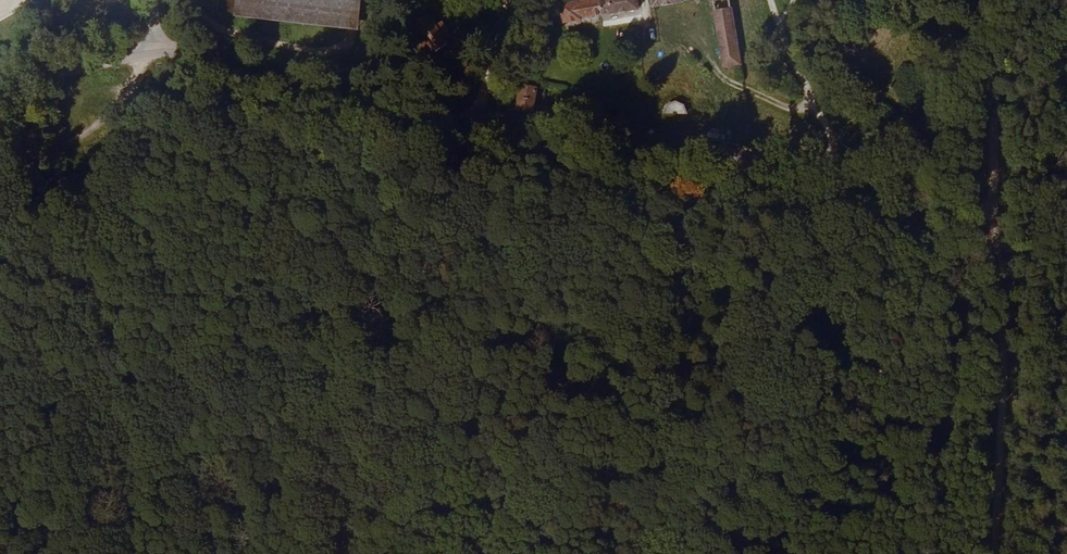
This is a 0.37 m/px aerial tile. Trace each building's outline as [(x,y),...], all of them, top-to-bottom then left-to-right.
[(235,22),(365,35),(368,0),(237,0),(235,22)] [(560,5),(563,22),(640,9),(639,0),(587,0),(560,5)] [(742,62),(731,0),(713,0),(724,65),(742,62)] [(444,19),(435,4),(427,10),(431,17),(428,19),(440,38),(434,43),(439,51),(444,48),(450,56),(459,50),(456,44),(465,36),(459,27),(455,30),(446,17),(444,19)] [(555,27),(545,25),(536,83),(517,83),(515,105),(543,104),(555,27)]
